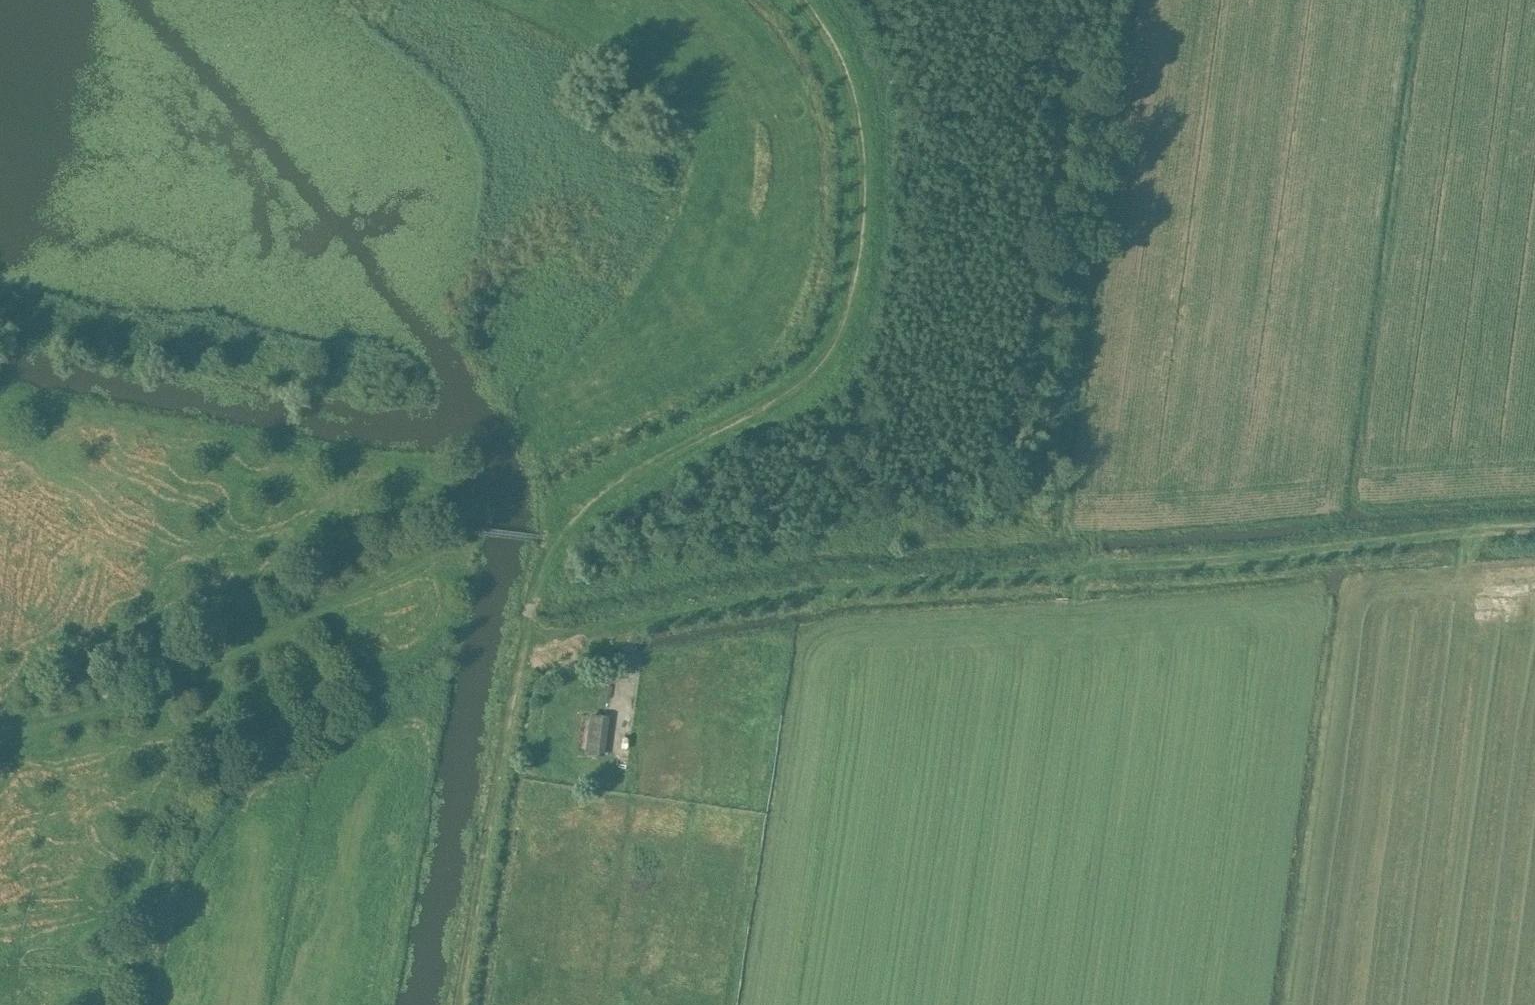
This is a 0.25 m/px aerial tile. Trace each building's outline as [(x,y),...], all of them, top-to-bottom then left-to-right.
[(610,717),(582,714),(577,753),(583,753),(599,756),(605,757),(610,717)]
